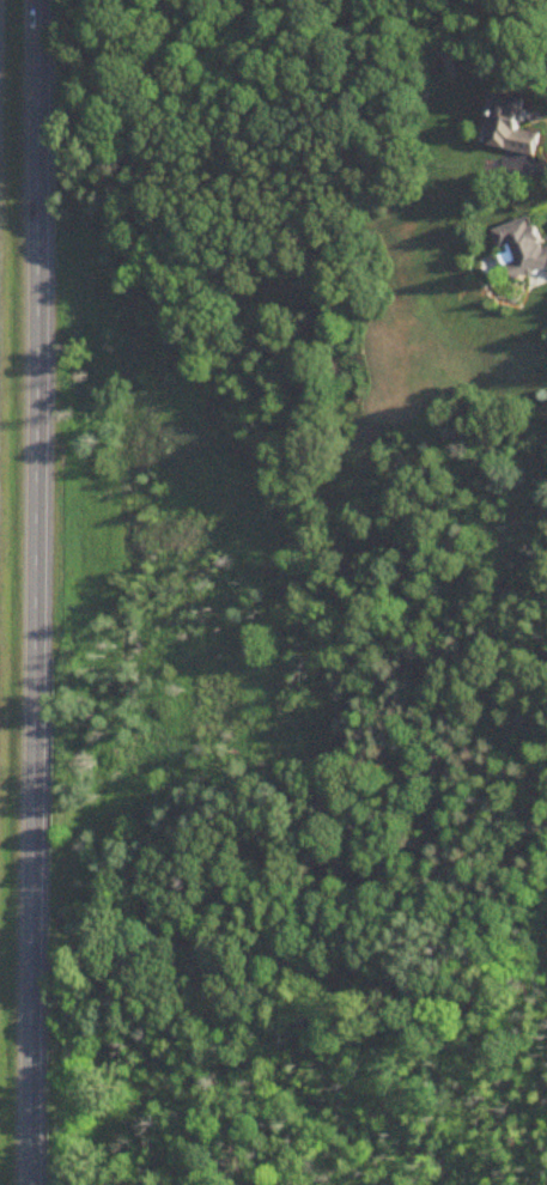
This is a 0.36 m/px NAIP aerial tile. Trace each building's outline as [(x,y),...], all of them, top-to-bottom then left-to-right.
[(520,132),(526,102),(494,95),(484,147),(535,157),(539,135),(520,132)] [(535,220),(496,230),(510,283),(546,273),(546,249),(543,250),(535,220)]
